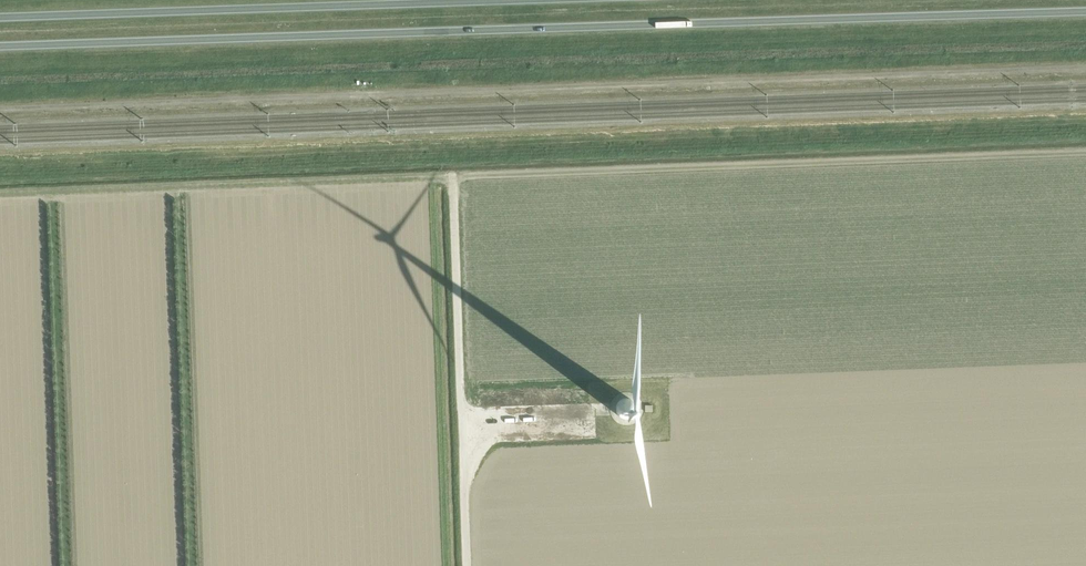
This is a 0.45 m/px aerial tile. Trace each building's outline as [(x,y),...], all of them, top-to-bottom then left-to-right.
[(637,411),(637,410),(637,409),(637,408),(637,407),(637,406),(637,405),(636,404),(636,403),(635,402),(634,401),(633,400),(632,399),(631,399),(630,398),(629,398),(628,398),(627,398),(626,398),(624,398),(623,399),(622,399),(621,399),(620,400),(619,401),(618,402),(618,403),(617,403),(617,404),(616,405),(616,407),(616,408),(616,409),(616,410),(616,411),(616,412),(617,413),(617,414),(618,415),(618,416),(619,417),(620,417),(620,418),(621,418),(622,419),(623,419),(624,419),(625,419),(626,420),(627,420),(628,420),(629,419),(630,419),(631,419),(632,418),(633,418),(634,417),(635,416),(635,415),(636,414),(636,413),(637,412),(637,411)]
